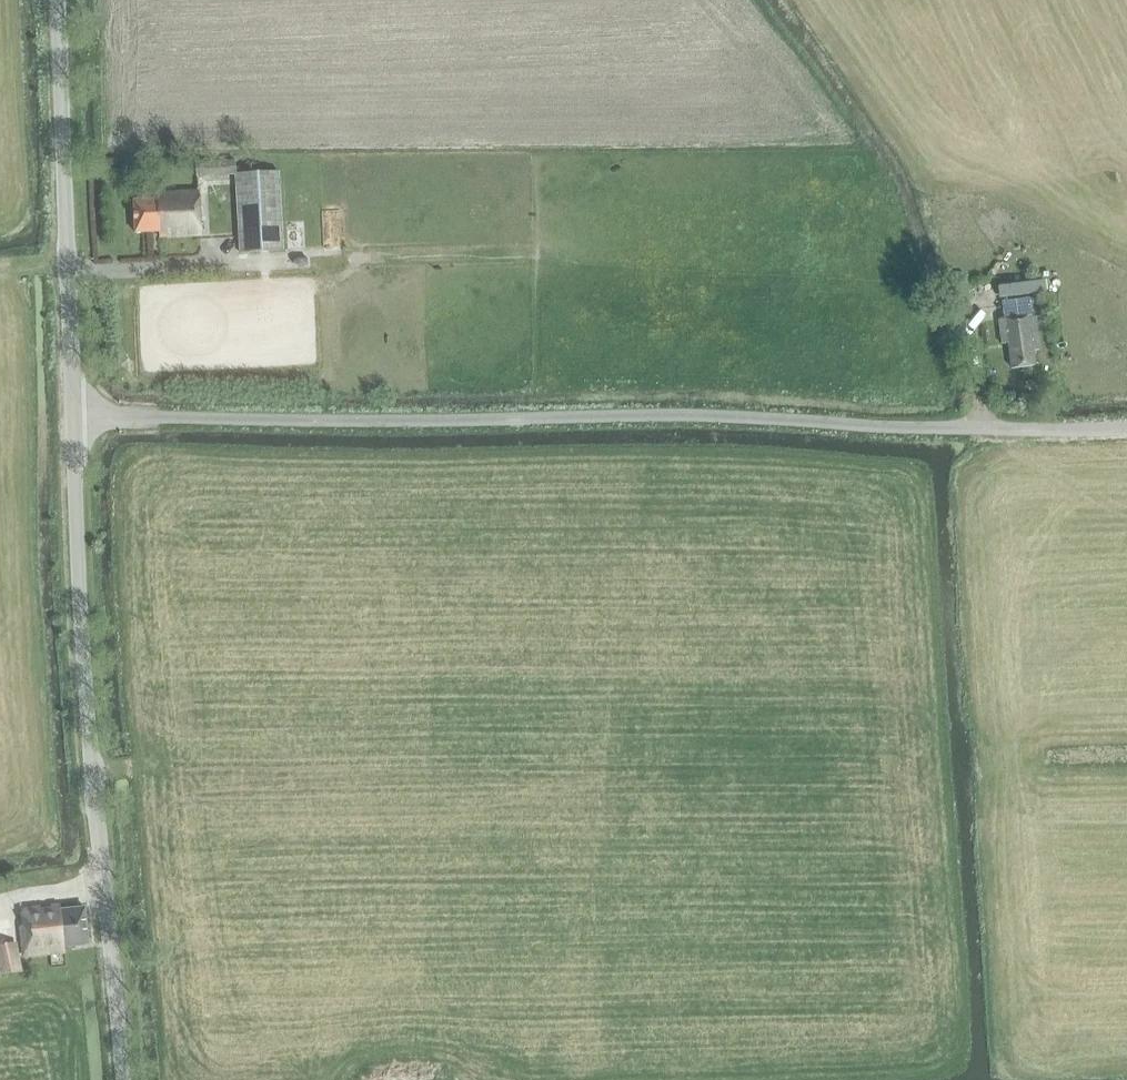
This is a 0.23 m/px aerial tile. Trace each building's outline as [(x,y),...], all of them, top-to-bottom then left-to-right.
[(194,162),(195,178),(235,176),(235,175),(234,160),(194,162)] [(278,172),(235,175),(235,176),(236,190),(239,253),(282,250),(278,172)] [(158,232),(158,237),(200,235),(198,192),(156,194),(156,199),(133,200),(134,233),(158,232)] [(1003,319),(997,320),(1000,344),(1007,343),(1011,369),(1034,366),(1032,351),(1038,350),(1033,315),(1030,315),(1027,294),(1030,293),(1028,279),(997,283),(1003,319)] [(87,944),(84,908),(59,911),(59,906),(21,910),(22,927),(19,927),(22,951),(18,951),(19,956),(63,951),(63,947),(87,944)] [(2,975),(20,971),(16,946),(0,949),(0,962),(2,975)]
